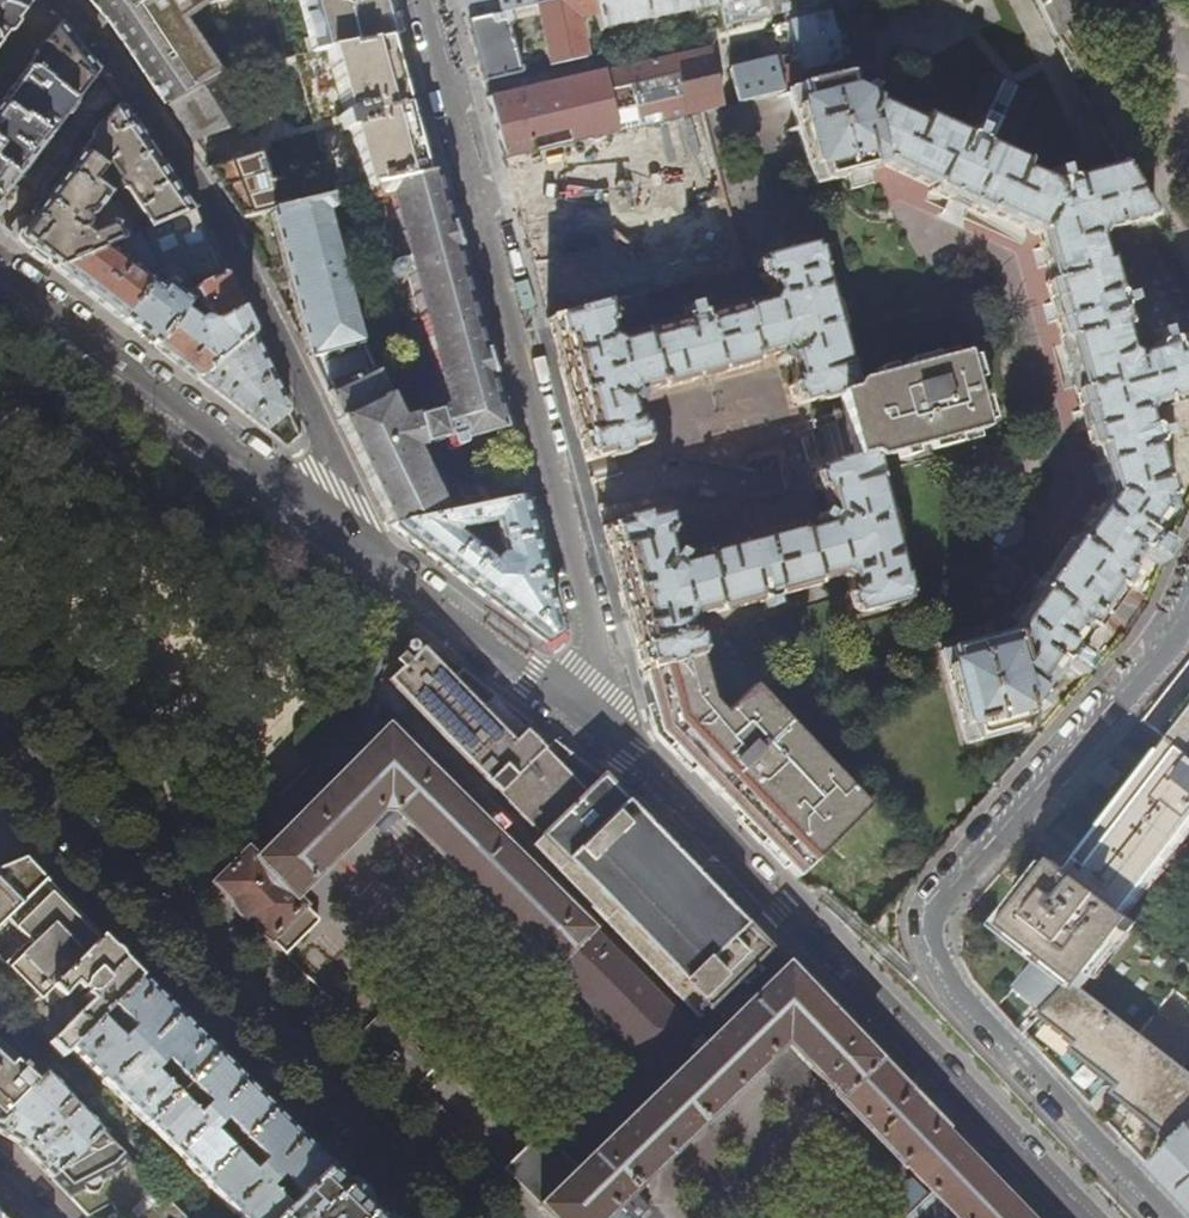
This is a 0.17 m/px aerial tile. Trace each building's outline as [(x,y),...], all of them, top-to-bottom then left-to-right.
[(1,35),(7,35),(14,24),(29,34),(47,11),(23,0),(0,0),(0,37),(1,35)] [(125,46),(144,75),(164,105),(169,102),(215,75),(219,73),(185,20),(208,3),(221,0),(88,0),(125,46)] [(284,59),(297,57),(329,51),(388,40),(398,38),(388,0),(269,0),(284,59)] [(560,0),(461,0),(466,21),(506,12),(507,12),(536,5),(537,5),(560,0)] [(575,18),(594,14),(591,0),(560,0),(537,5),(536,5),(546,58),(539,60),(541,68),(556,64),(583,58),(575,18)] [(691,0),(591,0),(594,14),(597,29),(693,8),(691,0)] [(717,0),(691,0),(693,8),(696,8),(718,3),(717,0)] [(830,0),(717,0),(718,3),(722,24),(784,10),(785,16),(832,4),(830,0)] [(883,17),(916,0),(874,0),(883,17)] [(1054,36),(1102,0),(1036,0),(1054,36)] [(790,90),(848,75),(831,10),(793,20),(804,69),(788,74),(783,57),(734,68),(743,103),(790,90)] [(47,11),(29,34),(38,40),(32,50),(32,55),(0,97),(0,213),(5,203),(5,199),(4,197),(1,193),(79,90),(100,121),(29,216),(27,214),(23,213),(20,213),(17,215),(6,232),(34,253),(53,268),(104,247),(118,241),(115,230),(105,223),(87,231),(83,229),(81,226),(82,223),(81,218),(89,215),(105,193),(91,181),(106,160),(117,176),(116,180),(118,185),(120,187),(125,189),(150,228),(194,211),(163,167),(108,89),(81,51),(60,22),(47,11)] [(519,73),(506,24),(509,23),(512,20),(512,18),(510,14),(507,12),(506,12),(466,21),(483,81),(519,73)] [(610,38),(608,31),(598,33),(600,40),(610,38)] [(402,92),(388,40),(329,51),(345,112),(340,113),(344,129),(349,128),(365,188),(369,187),(424,176),(402,92)] [(505,165),(703,113),(722,108),(707,48),(694,52),(622,68),(541,87),(487,99),(496,132),(505,165)] [(345,112),(329,51),(297,57),(332,194),(365,188),(349,128),(344,129),(340,113),(345,112)] [(169,102),(193,137),(241,124),(215,75),(169,102)] [(848,75),(790,90),(816,181),(885,166),(932,187),(931,190),(990,216),(992,213),(1040,234),(1051,280),(1049,281),(1091,449),(1095,448),(1107,495),(1075,540),(1072,538),(1035,590),(1038,592),(1010,634),(941,652),(964,744),(1030,727),(1027,716),(1032,709),(1039,715),(1044,707),(1037,702),(1064,665),(1071,670),(1077,662),(1070,657),(1086,635),(1090,637),(1103,618),(1132,577),(1128,575),(1144,552),(1152,557),(1157,549),(1151,544),(1170,516),(1154,451),(1158,450),(1157,443),(1164,441),(1162,431),(1154,433),(1153,429),(1149,431),(1145,417),(1150,409),(1188,398),(1188,334),(1152,344),(1153,348),(1133,353),(1128,349),(1123,329),(1127,328),(1127,326),(1131,325),(1131,322),(1126,322),(1109,261),(1105,261),(1100,240),(1104,232),(1154,220),(1120,165),(1054,180),(1023,167),(1025,161),(918,113),(914,119),(852,92),(848,75)] [(270,211),(310,360),(316,370),(359,459),(392,526),(494,504),(491,493),(472,497),(471,500),(465,501),(464,501),(462,499),(446,502),(445,505),(434,508),(406,448),(413,446),(445,438),(456,435),(457,440),(460,439),(504,430),(492,384),(473,315),(451,233),(435,174),(424,176),(369,187),(371,195),(389,191),(447,404),(440,406),(397,417),(389,419),(371,382),(379,378),(359,338),(356,339),(353,339),(318,207),(329,204),(327,195),(270,211)] [(447,404),(389,191),(371,195),(407,327),(416,360),(426,401),(437,398),(440,406),(447,404)] [(356,339),(323,211),(330,208),(329,204),(318,207),(353,339),(356,339)] [(184,255),(209,243),(202,228),(194,211),(150,228),(144,231),(118,241),(104,247),(149,282),(155,274),(163,264),(184,255)] [(224,273),(209,243),(184,255),(200,286),(224,273)] [(732,809),(799,878),(871,805),(754,684),(725,713),(711,698),(698,659),(702,652),(698,636),(692,634),(689,624),(692,618),(717,610),(718,613),(757,602),(758,604),(776,599),(776,597),(818,585),(817,583),(838,577),(846,581),(848,590),(844,596),(848,611),(855,616),(908,602),(911,595),(874,459),(983,430),(962,355),(854,386),(818,251),(811,246),(762,260),(757,268),(761,283),(768,286),(770,295),(767,302),(744,308),(743,306),(700,317),(700,316),(683,320),(684,322),(640,334),(640,336),(616,342),(611,339),(609,327),(612,326),(606,305),(547,320),(553,343),(558,361),(572,414),(585,460),(586,464),(642,449),(645,443),(642,428),(635,425),(630,403),(634,395),(658,389),(659,391),(757,364),(756,361),(778,355),(780,355),(787,359),(793,380),(788,388),(792,403),(799,406),(835,397),(851,460),(816,470),(812,478),(815,491),(823,494),(828,517),(828,518),(824,525),(822,525),(802,530),(801,528),(702,554),(702,557),(680,564),(678,565),(673,561),(672,558),(667,538),(670,532),(666,517),(659,513),(603,528),(604,531),(626,613),(658,732),(732,809)] [(149,282),(104,247),(53,268),(85,293),(120,319),(149,282)] [(237,301),(224,273),(200,286),(199,286),(195,292),(208,320),(202,320),(199,321),(197,323),(180,311),(154,345),(169,356),(197,377),(252,332),(237,301)] [(187,302),(167,286),(168,284),(155,274),(149,282),(120,319),(137,332),(154,345),(180,311),(187,302)] [(416,360),(407,327),(371,337),(386,368),(416,360)] [(290,411),(252,332),(197,377),(222,397),(266,430),(290,411)] [(782,366),(787,359),(780,355),(778,355),(774,361),(775,364),(780,366),(782,366)] [(397,417),(379,378),(371,382),(389,419),(397,417)] [(636,406),(640,400),(639,398),(634,395),(630,403),(633,406),(636,406)] [(461,444),(460,439),(457,440),(456,435),(445,438),(447,447),(450,449),(458,448),(461,444)] [(441,502),(413,446),(406,448),(434,508),(445,505),(446,502),(441,502)] [(768,471),(771,466),(775,455),(743,464),(745,473),(763,473),(768,471)] [(544,642),(558,632),(535,542),(523,498),(494,504),(392,526),(503,611),(544,642)] [(824,525),(828,518),(822,514),(820,515),(817,520),(817,522),(822,525),(824,525)] [(683,559),(683,555),(677,551),(672,558),(673,561),(678,565),(680,564),(683,559)] [(405,652),(407,652),(408,652),(412,649),(412,646),(412,644),(411,642),(407,641),(403,642),(401,646),(403,650),(405,652)] [(681,983),(707,1010),(768,950),(756,937),(612,789),(600,777),(584,792),(558,765),(571,755),(458,669),(449,678),(417,646),(404,659),(398,652),(391,659),(397,666),(385,678),(539,836),(564,862),(565,861),(608,906),(612,911),(613,911),(681,983)] [(1174,687),(1148,721),(1174,741),(1188,753),(1188,668),(1174,687)] [(323,703),(301,724),(301,725),(296,730),(294,737),(295,742),(297,746),(308,758),(302,763),(302,764),(282,784),(281,784),(274,791),(266,783),(260,778),(253,778),(249,779),(242,785),(220,806),(238,825),(233,830),(240,837),(353,723),(347,717),(342,722),(323,703)] [(256,858),(293,895),(385,802),(652,1069),(691,1031),(451,790),(424,763),(435,753),(397,715),(256,858)] [(1174,741),(1124,805),(1070,874),(1127,916),(1188,836),(1188,753),(1174,741)] [(293,895),(256,858),(246,848),(214,882),(242,911),(285,954),(313,924),(315,920),(314,916),(313,914),(293,895)] [(45,881),(33,867),(24,857),(0,868),(0,922),(45,881)] [(1136,922),(1127,916),(1070,874),(1055,863),(1028,898),(1004,930),(1039,957),(1069,979),(1083,990),(1136,922)] [(98,937),(69,906),(45,881),(0,922),(0,961),(36,999),(98,937)] [(1136,922),(1083,990),(1139,1034),(1173,989),(1188,1002),(1188,963),(1136,922)] [(104,943),(98,937),(36,999),(18,1017),(33,1032),(50,1015),(45,1010),(57,998),(58,999),(71,988),(77,993),(79,992),(83,996),(82,998),(87,1003),(45,1045),(59,1059),(69,1048),(98,1019),(110,1007),(139,978),(104,943)] [(1046,1005),(1069,979),(1039,957),(1017,982),(1046,1005)] [(501,1170),(549,1217),(637,1217),(645,1209),(630,1194),(783,1044),(900,1165),(902,1164),(930,1193),(906,1217),(934,1217),(944,1208),(954,1217),(1030,1217),(1002,1190),(969,1155),(926,1112),(886,1070),(785,967),(764,987),(704,1045),(698,1040),(690,1048),(695,1054),(576,1168),(539,1131),(501,1170)] [(159,998),(139,978),(110,1007),(124,1021),(112,1033),(98,1019),(69,1048),(107,1086),(177,1016),(159,998)] [(1069,979),(1046,1005),(1038,1015),(1075,1043),(1071,1049),(1117,1086),(1112,1092),(1149,1121),(1174,1141),(1188,1126),(1188,1073),(1181,1067),(1139,1034),(1083,990),(1069,979)] [(362,1032),(425,1094),(432,1088),(422,1079),(431,1069),(427,1065),(431,1061),(387,1017),(384,1020),(379,1015),(362,1032)] [(196,1034),(177,1016),(107,1086),(145,1124),(173,1096),(159,1082),(171,1070),(185,1084),(215,1054),(196,1034)] [(43,1075),(45,1073),(3,1032),(2,1033),(0,1034),(0,1118),(43,1075)] [(272,1110),(238,1076),(215,1054),(185,1084),(173,1096),(145,1124),(201,1180),(230,1152),(209,1132),(221,1120),(241,1140),(272,1110)] [(98,1129),(75,1106),(58,1122),(52,1116),(68,1100),(43,1075),(0,1118),(0,1133),(18,1143),(28,1154),(51,1177),(98,1129)] [(272,1110),(241,1140),(261,1159),(249,1171),(230,1152),(201,1180),(240,1217),(277,1217),(286,1208),(266,1188),(277,1176),(298,1196),(328,1166),(307,1145),(272,1110)] [(1174,1141),(1149,1166),(1181,1201),(1188,1208),(1188,1126),(1174,1141)] [(98,1129),(51,1177),(88,1217),(112,1205),(118,1217),(189,1217),(98,1129)] [(286,1208),(277,1217),(364,1217),(372,1210),(367,1205),(328,1166),(298,1196),(286,1208)]
